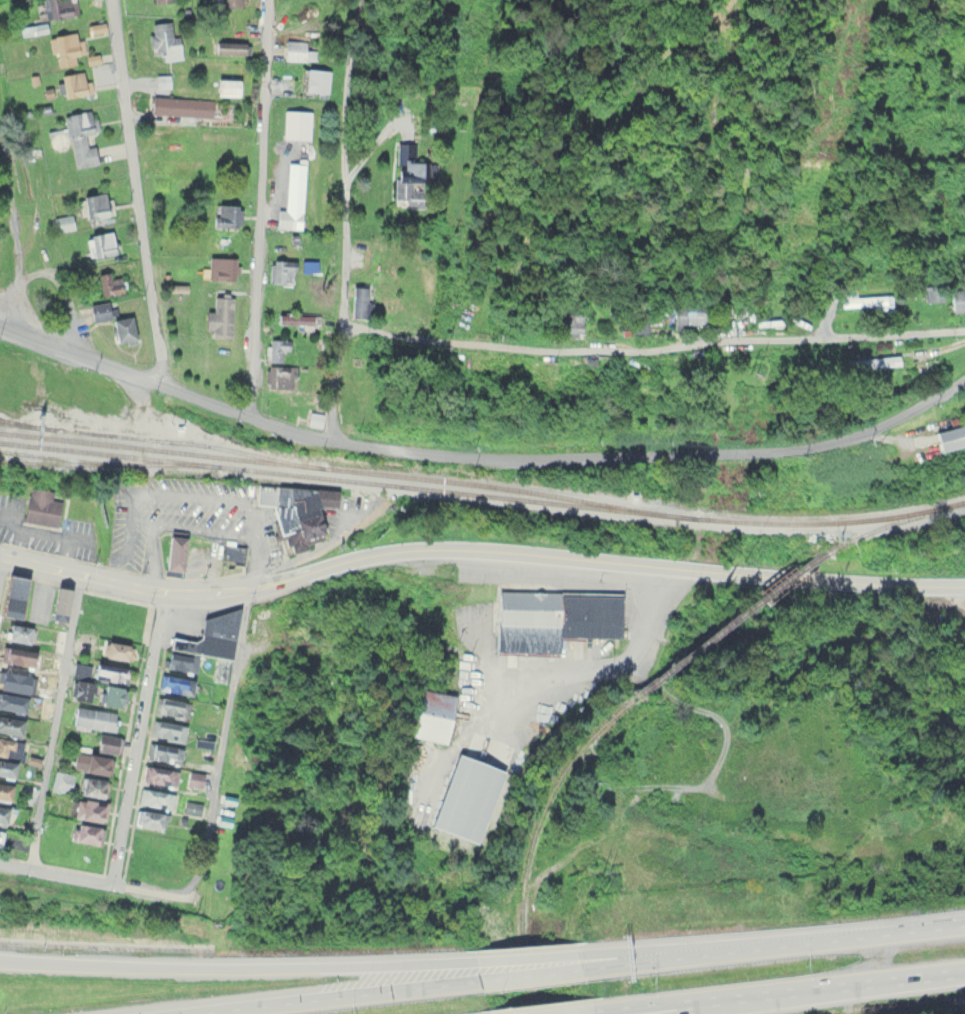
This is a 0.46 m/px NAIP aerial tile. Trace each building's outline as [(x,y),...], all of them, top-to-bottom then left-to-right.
[(46,19),(78,15),(77,0),(44,0),(46,19)] [(174,34),(173,21),(150,21),(151,58),(182,57),(181,34),(174,34)] [(66,64),(65,58),(81,54),(75,30),(51,36),(59,66),(66,64)] [(308,39),(286,39),(286,60),(308,60),(308,39)] [(246,40),(215,40),(215,53),(246,53),(246,40)] [(94,94),(92,80),(86,81),(84,69),(59,74),(63,99),(94,94)] [(240,96),(240,76),(217,76),(217,96),(240,96)] [(214,98),(151,95),(151,113),(213,116),(214,98)] [(95,133),(91,109),(66,113),(74,167),(99,163),(96,145),(88,146),(86,134),(95,133)] [(312,139),(312,110),(284,110),(284,139),(312,139)] [(418,142),(397,142),(396,200),(411,200),(411,205),(423,206),(424,181),(438,181),(438,161),(418,161),(418,142)] [(87,193),(87,217),(108,217),(108,193),(87,193)] [(241,204),(214,204),(214,227),(241,227),(241,204)] [(278,228),(304,228),(304,210),(278,210),(278,228)] [(55,217),(58,231),(76,228),(73,214),(55,217)] [(117,254),(113,230),(87,234),(90,258),(117,254)] [(238,279),(238,257),(209,257),(209,279),(238,279)] [(295,282),(295,259),(270,259),(270,282),(295,282)] [(125,292),(122,276),(113,277),(112,271),(97,273),(100,296),(125,292)] [(926,301),(943,301),(943,284),(926,284),(926,301)] [(893,307),(892,294),(857,295),(857,285),(841,286),(842,308),(893,307)] [(371,317),(371,286),(352,286),(352,317),(371,317)] [(951,288),(951,311),(964,311),(964,288),(951,288)] [(111,302),(92,302),(92,318),(111,319),(111,302)] [(707,327),(706,302),(674,302),(674,328),(707,327)] [(315,313),(278,313),(278,325),(315,325),(315,313)] [(583,335),(583,313),(561,313),(561,335),(583,335)] [(136,340),(133,316),(114,318),(116,342),(136,340)] [(284,350),(289,350),(291,339),(270,336),(267,360),(282,362),(284,350)] [(900,355),(851,356),(851,366),(900,365),(900,355)] [(297,364),(268,364),(268,388),(297,388),(297,364)] [(667,364),(659,364),(659,375),(667,375),(667,364)] [(964,445),(964,423),(934,431),(940,452),(964,445)] [(256,504),(277,505),(275,534),(288,535),(287,550),(307,552),(307,542),(320,543),(323,507),(336,508),(337,490),(258,484),(256,504)] [(24,521),(57,526),(62,500),(53,498),(54,489),(29,485),(24,521)] [(182,575),(186,532),(168,530),(163,573),(182,575)] [(244,561),(245,546),(227,544),(225,559),(244,561)] [(1,613),(21,616),(27,575),(8,572),(1,613)] [(558,651),(559,634),(621,636),(622,591),(497,589),(495,649),(558,651)] [(169,648),(217,655),(213,678),(229,681),(239,613),(204,607),(199,639),(171,635),(169,648)] [(6,638),(32,643),(35,626),(9,621),(6,638)] [(129,659),(131,643),(106,639),(103,655),(129,659)] [(37,650),(3,644),(0,661),(34,666),(37,650)] [(195,673),(199,660),(168,652),(164,665),(195,673)] [(99,702),(122,705),(124,683),(126,684),(128,667),(76,661),(75,677),(72,697),(92,699),(94,680),(102,680),(99,702)] [(31,674),(0,668),(0,687),(28,692),(31,674)] [(192,694),(195,678),(162,672),(159,688),(192,694)] [(410,734),(445,741),(454,693),(419,686),(410,734)] [(0,692),(0,707),(26,711),(28,697),(0,692)] [(182,714),(183,698),(159,696),(157,711),(182,714)] [(89,726),(116,730),(119,712),(92,708),(89,726)] [(0,716),(0,733),(24,733),(24,716),(0,716)] [(153,738),(186,738),(186,721),(153,721),(153,738)] [(117,751),(119,736),(98,733),(96,748),(117,751)] [(18,761),(22,762),(26,742),(0,736),(0,775),(14,778),(18,761)] [(180,762),(183,747),(151,741),(148,756),(180,762)] [(72,765),(106,774),(110,758),(77,749),(72,765)] [(431,824),(479,841),(505,767),(457,750),(431,824)] [(177,785),(179,769),(146,764),(143,780),(177,785)] [(76,774),(56,768),(50,787),(71,793),(76,774)] [(187,784),(203,787),(205,772),(189,770),(187,784)] [(78,791),(103,797),(106,779),(82,774),(78,791)] [(0,781),(0,797),(11,799),(13,782),(0,781)] [(138,802),(172,808),(175,792),(141,786),(138,802)] [(102,819),(103,799),(76,797),(75,817),(102,819)] [(185,813),(201,815),(203,802),(186,800),(185,813)] [(0,805),(0,821),(7,822),(9,807),(0,805)] [(162,827),(164,811),(136,808),(134,823),(162,827)] [(71,838),(99,843),(102,826),(74,821),(71,838)]
